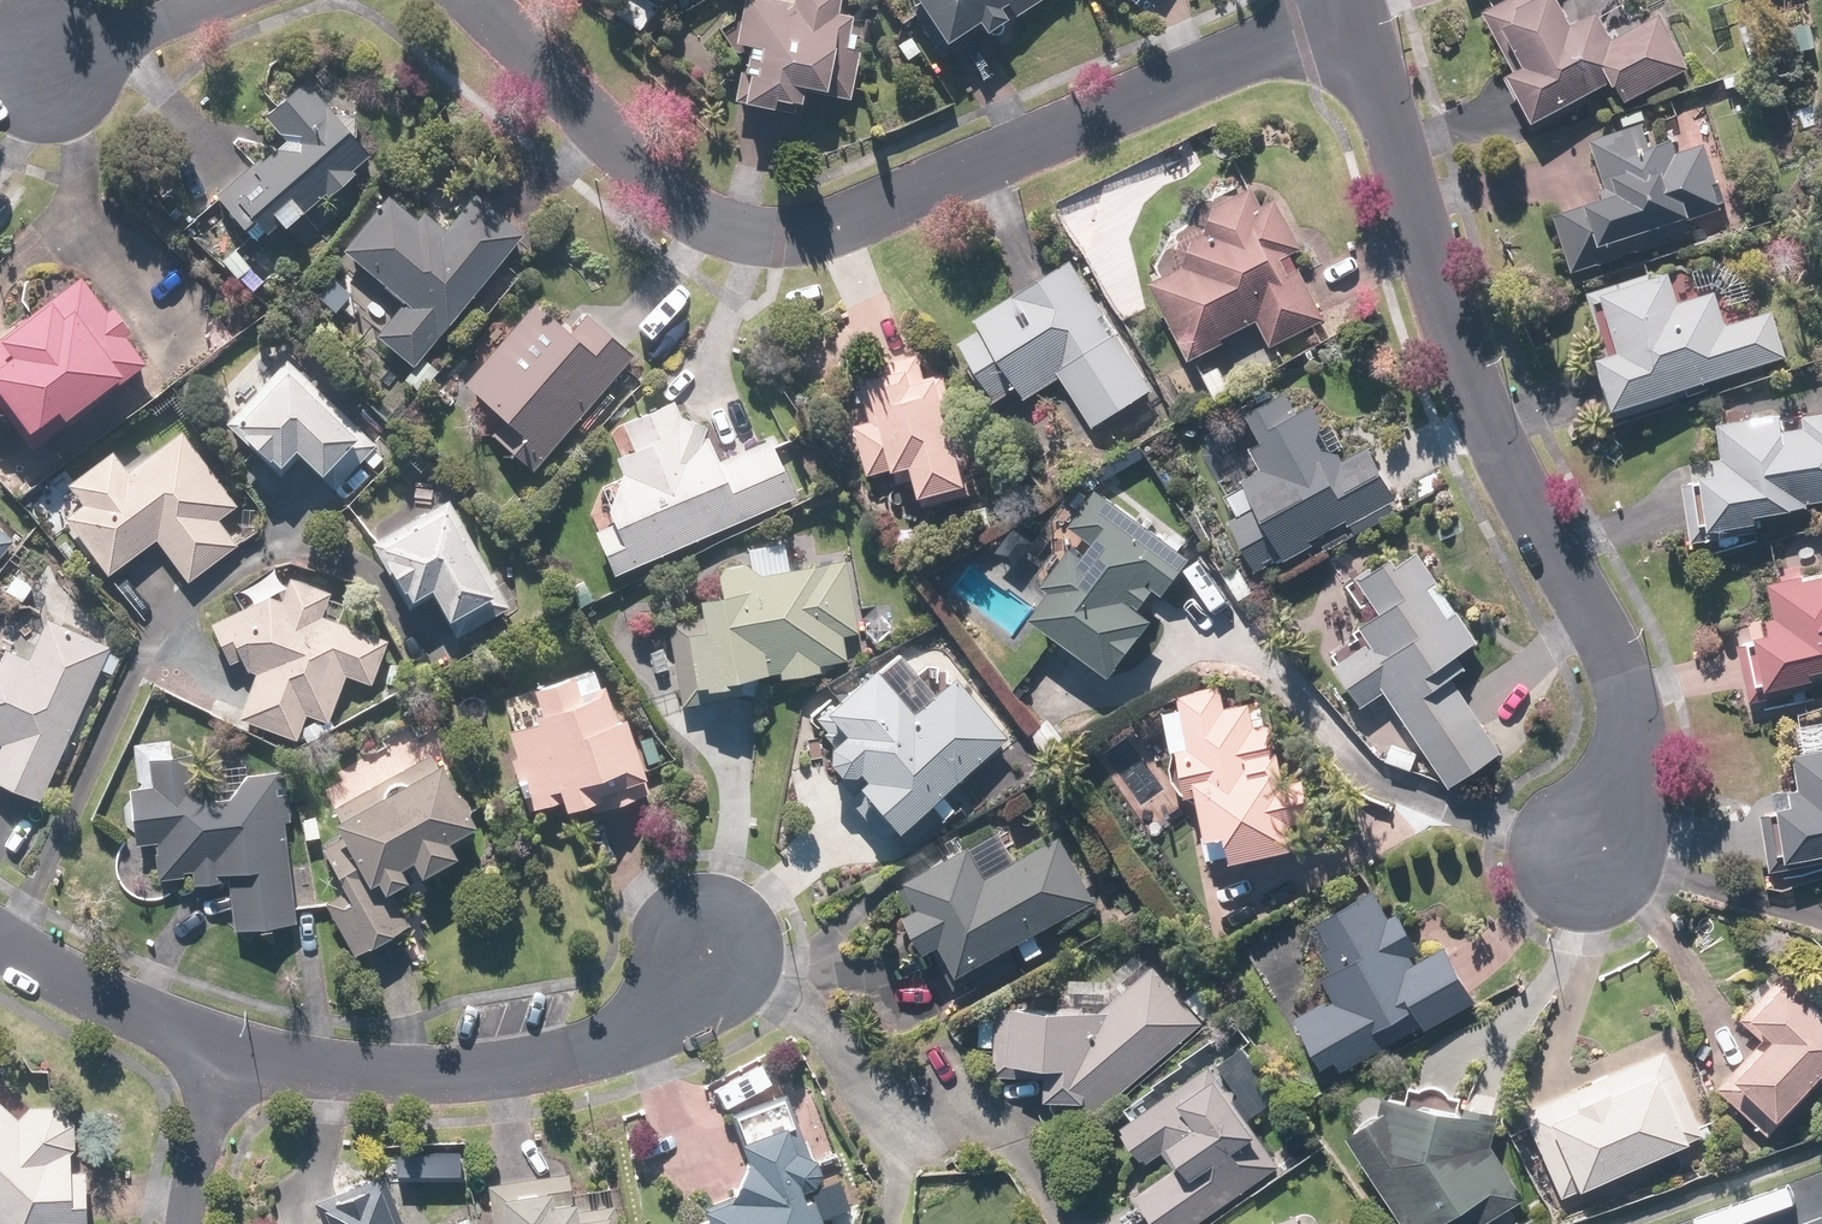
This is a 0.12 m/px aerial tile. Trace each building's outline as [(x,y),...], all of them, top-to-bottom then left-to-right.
[(760,0),(742,0),(733,44),(743,46),(732,101),(792,113),(797,87),(836,95),(851,18),(836,15),(839,0),(792,0),(791,6),(760,0)] [(1043,0),(912,0),(917,7),(909,11),(942,63),(1043,0)] [(1530,128),(1613,85),(1622,103),(1685,70),(1657,17),(1609,42),(1594,12),(1571,24),(1558,0),(1506,0),(1480,13),(1511,72),(1503,76),(1530,128)] [(367,156),(303,81),(260,118),(282,142),(216,199),(251,240),(275,220),(283,228),(367,156)] [(1553,215),(1572,272),(1698,230),(1693,216),(1722,207),(1701,144),(1673,154),(1669,141),(1646,148),(1638,125),(1587,142),(1605,197),(1553,215)] [(1183,267),(1148,284),(1186,360),(1257,325),(1268,347),(1323,320),(1290,253),(1300,248),(1275,199),(1261,206),(1252,188),(1211,208),(1205,233),(1188,242),(1183,267)] [(376,338),(409,366),(519,235),(470,194),(442,228),(423,212),(414,222),(385,197),(339,251),(404,305),(376,338)] [(1149,391),(1068,260),(972,319),(978,328),(955,343),(992,403),(1016,389),(1024,402),(1062,378),(1091,426),(1149,391)] [(140,363),(121,339),(130,333),(110,307),(101,314),(71,274),(0,329),(0,411),(29,448),(140,363)] [(1595,360),(1610,408),(1784,356),(1771,313),(1722,328),(1712,293),(1608,324),(1617,353),(1595,360)] [(463,415),(527,472),(630,356),(586,318),(569,337),(533,305),(462,384),(478,398),(463,415)] [(966,495),(934,376),(924,378),(918,356),(856,372),(870,422),(853,427),(867,476),(892,469),(896,485),(916,479),(923,507),(966,495)] [(375,445),(285,360),(224,425),(278,474),(294,457),(331,491),(375,445)] [(1347,525),(1395,500),(1368,449),(1343,462),(1313,404),(1296,413),(1284,391),(1243,412),(1259,443),(1248,448),(1258,468),(1237,479),(1240,485),(1235,488),(1237,491),(1223,498),(1230,512),(1234,509),(1237,515),(1227,520),(1254,572),(1276,561),(1277,563),(1310,546),(1307,540),(1345,520),(1347,525)] [(704,436),(699,438),(703,427),(677,416),(670,400),(616,423),(618,426),(611,428),(617,441),(618,454),(611,457),(618,474),(614,483),(599,489),(590,516),(596,529),(590,531),(610,576),(792,498),(766,438),(715,461),(704,436)] [(1821,500),(1821,412),(1799,415),(1801,429),(1779,432),(1777,418),(1715,428),(1720,459),(1711,460),(1713,474),(1695,476),(1695,481),(1682,483),(1690,541),(1754,532),(1751,511),(1821,500)] [(65,517),(108,573),(154,539),(187,583),(236,546),(218,521),(239,505),(180,427),(122,470),(108,452),(65,484),(81,505),(65,517)] [(1027,617),(1108,676),(1150,619),(1136,610),(1151,590),(1160,596),(1188,559),(1094,490),(1067,527),(1089,544),(1080,556),(1068,547),(1039,586),(1046,591),(1027,617)] [(507,607),(445,499),(367,544),(405,610),(429,597),(452,638),(507,607)] [(14,540),(0,528),(0,556),(14,540)] [(1447,787),(1500,753),(1451,678),(1464,669),(1455,655),(1476,642),(1456,611),(1455,612),(1436,583),(1437,582),(1417,550),(1396,564),(1391,557),(1372,570),(1369,566),(1353,577),(1376,613),(1356,626),(1367,642),(1332,665),(1359,707),(1383,692),(1399,717),(1401,716),(1447,787)] [(714,577),(714,583),(716,595),(693,599),(696,618),(663,624),(678,705),(738,694),(735,678),(775,671),(777,678),(816,671),(815,664),(843,659),(839,635),(855,632),(841,559),(756,575),(741,563),(720,567),(714,577)] [(1765,584),(1772,618),(1763,620),(1766,634),(1751,637),(1752,641),(1735,645),(1747,702),(1810,689),(1806,672),(1821,669),(1821,572),(1765,584)] [(225,663),(236,658),(243,671),(251,674),(235,719),(294,741),(303,715),(325,723),(343,676),(368,685),(385,640),(319,616),(328,593),(286,577),(278,599),(268,596),(207,623),(215,644),(225,663)] [(41,800),(105,649),(42,622),(27,658),(1,647),(0,649),(0,782),(41,800)] [(892,832),(1003,737),(952,677),(931,695),(895,653),(873,672),(871,669),(813,718),(824,731),(820,734),(828,743),(824,747),(823,763),(833,775),(842,776),(836,781),(847,794),(843,798),(878,839),(889,829),(892,832)] [(589,811),(646,792),(620,716),(610,719),(598,683),(595,683),(591,669),(569,676),(568,673),(526,687),(534,711),(527,714),(529,721),(504,729),(513,757),(507,759),(514,779),(510,780),(515,795),(519,794),(525,811),(556,800),(560,809),(585,801),(589,811)] [(1219,684),(1174,693),(1177,708),(1162,711),(1170,751),(1175,750),(1184,797),(1194,795),(1202,836),(1200,836),(1205,861),(1226,857),(1227,862),(1295,849),(1291,832),(1310,828),(1299,776),(1281,780),(1275,749),(1272,750),(1267,724),(1264,724),(1260,706),(1249,708),(1248,702),(1223,707),(1219,684)] [(1790,755),(1795,789),(1787,790),(1789,805),(1773,807),(1774,812),(1758,814),(1767,872),(1821,863),(1821,750),(1790,755)] [(322,901),(351,954),(361,948),(362,949),(389,935),(388,933),(406,924),(386,888),(401,880),(393,867),(406,860),(414,875),(451,855),(442,840),(470,825),(462,810),(465,809),(456,792),(453,793),(435,762),(433,763),(427,753),(329,807),(334,817),(327,822),(336,838),(316,848),(340,891),(322,901)] [(128,786),(129,843),(154,843),(155,883),(187,870),(188,885),(216,883),(216,875),(225,874),(230,929),(295,924),(282,769),(241,775),(225,796),(211,796),(211,782),(187,782),(186,754),(147,754),(147,785),(128,786)] [(1034,933),(1095,900),(1060,835),(986,875),(970,844),(904,880),(907,885),(899,889),(910,910),(902,914),(923,953),(931,948),(953,989),(1016,955),(1011,946),(1017,942),(1023,953),(1040,944),(1034,933)] [(1373,890),(1315,921),(1328,945),(1318,950),(1330,971),(1319,977),(1332,1001),(1326,1005),(1324,1001),(1292,1018),(1319,1067),(1333,1060),(1339,1070),(1420,1025),(1423,1030),(1473,1003),(1443,947),(1421,959),(1396,912),(1387,917),(1373,890)] [(1151,966),(1100,1012),(1010,1004),(1009,1008),(997,1007),(991,1074),(1044,1079),(1043,1098),(1082,1103),(1093,1116),(1200,1022),(1151,966)] [(1715,1089),(1767,1137),(1809,1091),(1813,1095),(1821,1085),(1821,1010),(1780,972),(1738,1018),(1761,1039),(1715,1089)] [(1702,1136),(1664,1049),(1522,1111),(1561,1198),(1702,1136)] [(1278,1164),(1206,1063),(1119,1126),(1122,1130),(1120,1132),(1139,1160),(1143,1157),(1146,1162),(1161,1151),(1173,1167),(1133,1195),(1154,1223),(1194,1223),(1278,1164)] [(1375,1113),(1343,1132),(1400,1223),(1482,1223),(1524,1198),(1489,1142),(1496,1113),(1462,1105),(1461,1112),(1380,1093),(1375,1113)] [(83,1171),(70,1172),(69,1154),(71,1152),(72,1149),(73,1147),(73,1144),(74,1141),(74,1139),(74,1136),(73,1133),(73,1130),(72,1128),(71,1125),(70,1123),(68,1120),(67,1118),(65,1116),(63,1114),(61,1112),(58,1111),(56,1109),(53,1108),(51,1107),(48,1106),(45,1106),(43,1106),(40,1106),(37,1106),(34,1106),(32,1107),(29,1108),(26,1109),(24,1111),(22,1112),(20,1114),(18,1116),(16,1118),(0,1104),(0,1223),(84,1223),(83,1171)] [(815,1213),(819,1211),(817,1205),(813,1207),(809,1198),(801,1201),(797,1192),(809,1187),(816,1173),(810,1158),(790,1150),(779,1123),(734,1141),(742,1159),(724,1198),(698,1209),(704,1223),(819,1223),(815,1213)] [(485,1183),(490,1223),(613,1223),(611,1205),(570,1210),(565,1172),(485,1183)] [(380,1174),(311,1201),(320,1223),(400,1223),(380,1174)] [(1302,1220),(1298,1221),(1295,1213),(1265,1223),(1303,1223),(1302,1220)]
